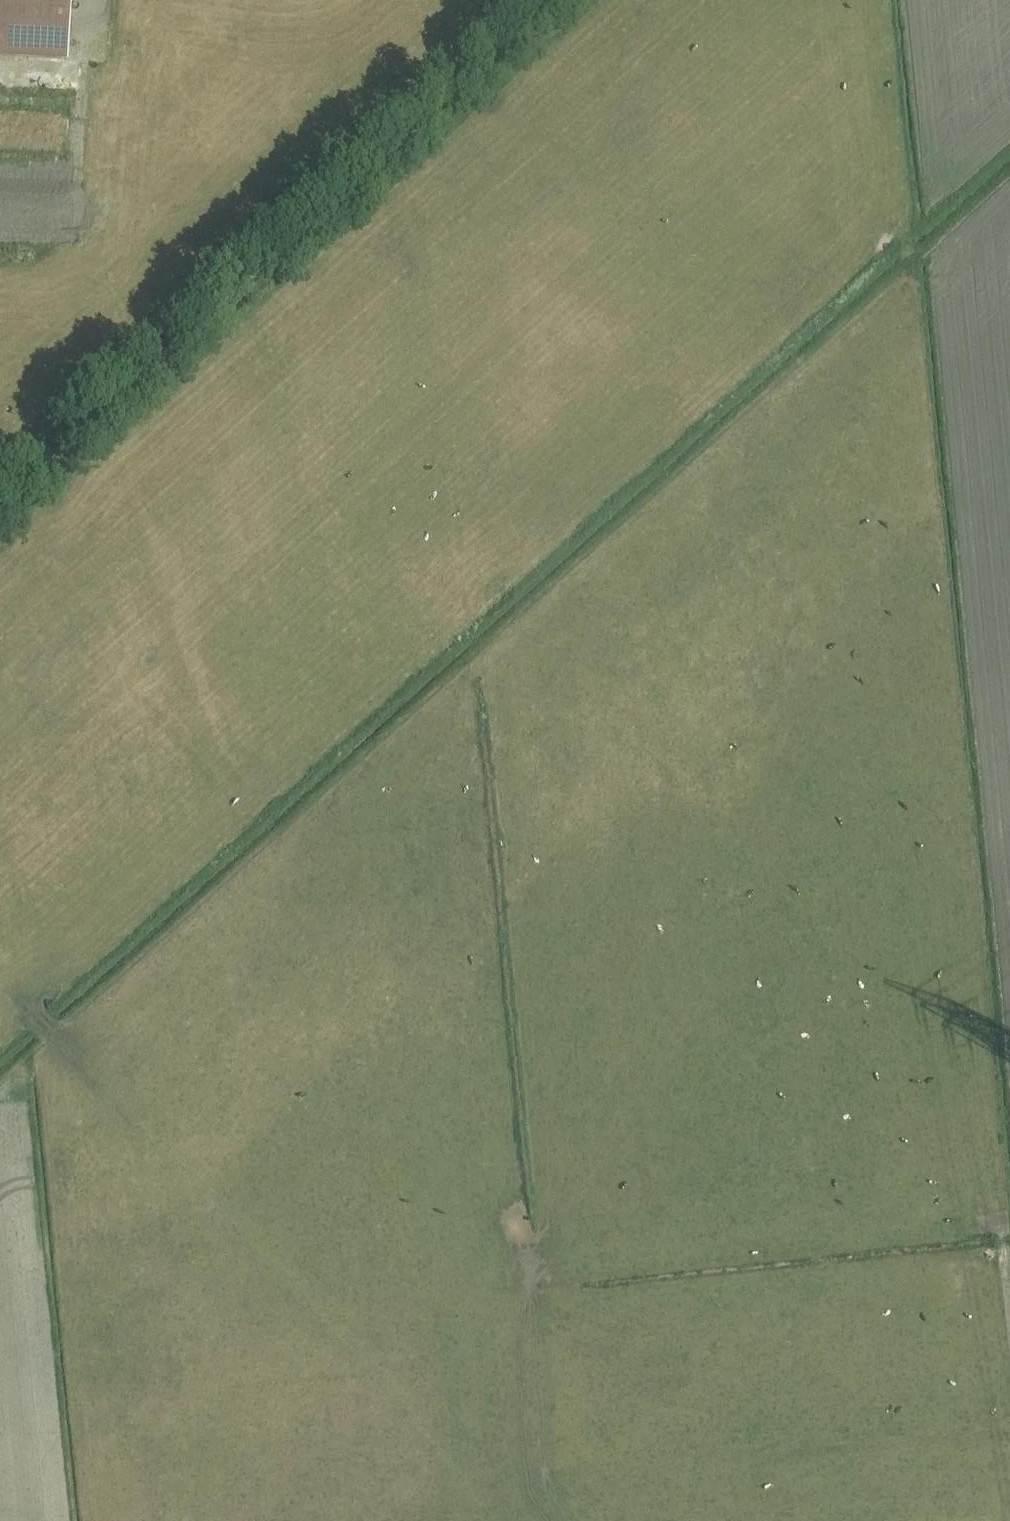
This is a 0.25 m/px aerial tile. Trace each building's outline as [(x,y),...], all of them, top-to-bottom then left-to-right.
[(67,58),(70,0),(0,0),(0,55),(67,58)] [(14,84),(16,75),(0,72),(0,82),(14,84)]
